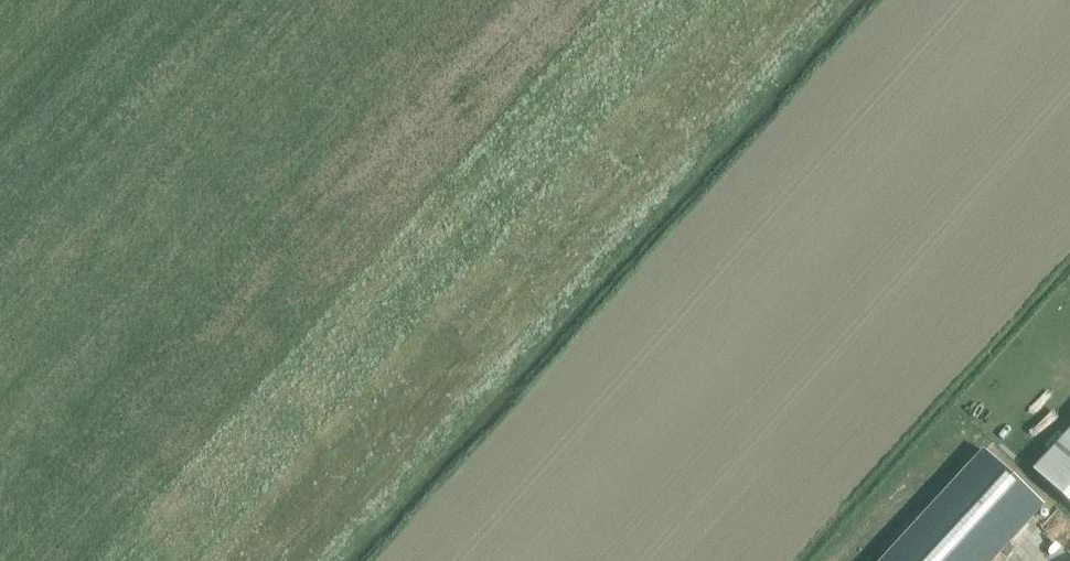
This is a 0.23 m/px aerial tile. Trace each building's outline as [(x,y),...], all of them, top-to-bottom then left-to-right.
[(1069,510),(1069,431),(1030,473),(1069,510)] [(903,560),(993,560),(1044,505),(985,451),(893,552),(903,560)]
